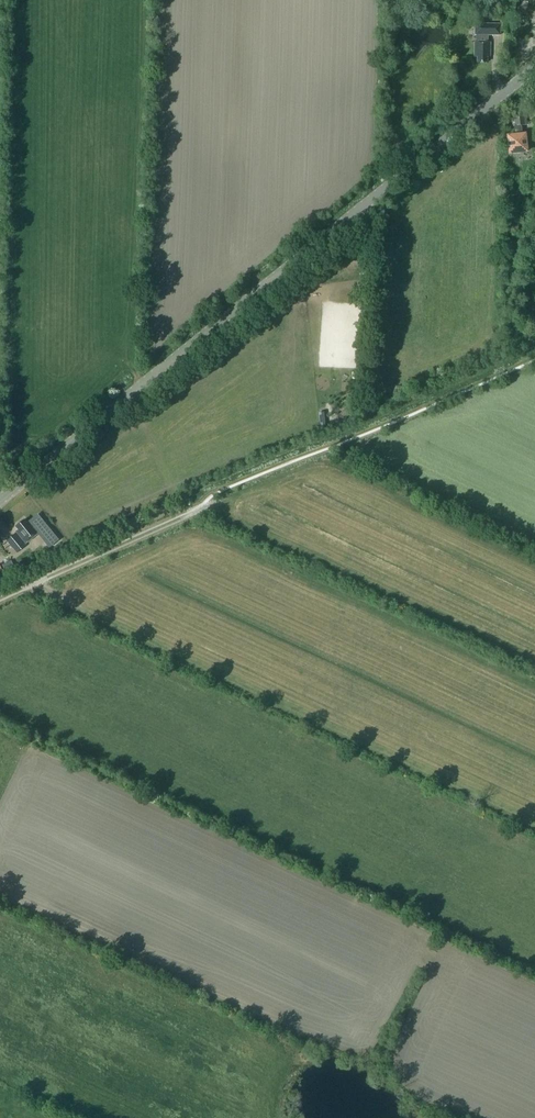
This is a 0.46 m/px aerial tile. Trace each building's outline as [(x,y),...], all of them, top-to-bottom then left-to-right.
[(475,34),(477,34),(487,34),(500,35),(500,24),(475,23),(475,34)] [(477,56),(477,62),(487,62),(487,57),(490,57),(490,41),(487,41),(487,34),(477,34),(477,41),(475,41),(474,56),(477,56)] [(523,113),(522,104),(514,105),(514,109),(512,109),(513,126),(515,126),(515,134),(508,135),(509,153),(527,151),(525,134),(522,134),(521,125),(527,125),(526,112),(523,113)] [(16,526),(18,529),(16,531),(26,543),(38,533),(49,547),(58,540),(38,514),(27,523),(24,519),(16,526)] [(7,540),(17,552),(25,546),(15,533),(7,540)]
